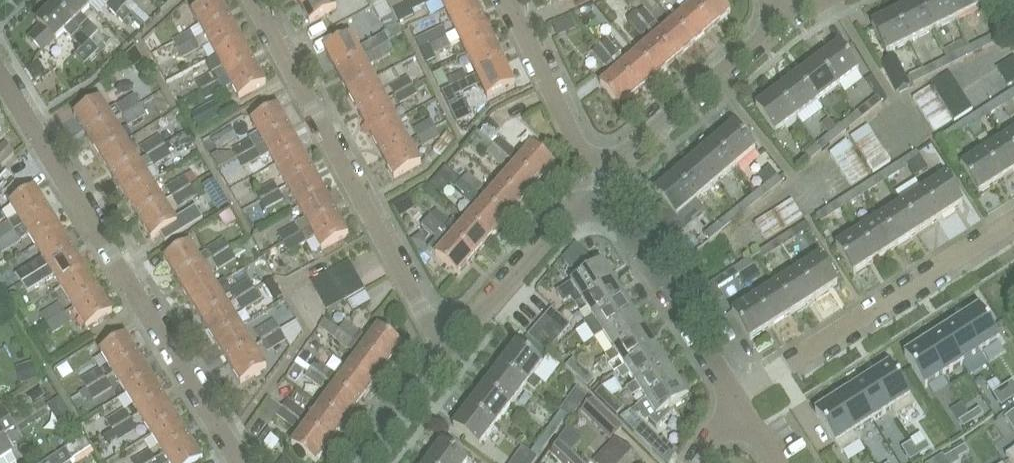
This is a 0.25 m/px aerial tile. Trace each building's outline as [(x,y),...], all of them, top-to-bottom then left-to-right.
[(83,0),(58,0),(54,4),(98,50),(99,50),(101,52),(105,48),(101,43),(105,39),(81,14),(89,6),(83,0)] [(116,0),(83,0),(89,6),(90,6),(98,14),(105,6),(115,16),(115,15),(122,22),(130,14),(116,0)] [(130,14),(131,14),(124,7),(132,0),(116,0),(130,14)] [(231,20),(220,0),(216,0),(192,13),(199,27),(189,32),(188,30),(172,39),(173,42),(151,54),(154,60),(231,20)] [(298,2),(310,23),(337,8),(332,0),(301,0),(298,2)] [(373,6),(381,21),(393,15),(385,0),(373,6)] [(407,2),(392,9),(398,22),(414,15),(412,11),(430,2),(429,0),(411,0),(407,2)] [(445,10),(466,0),(441,0),(445,10)] [(445,10),(456,31),(484,18),(475,0),(466,0),(445,10)] [(686,0),(672,0),(683,12),(673,21),(693,45),(711,29),(691,6),(686,0)] [(691,6),(711,29),(730,13),(719,0),(686,0),(691,6)] [(946,0),(919,0),(918,1),(933,30),(955,19),(946,0)] [(955,19),(979,7),(975,0),(946,0),(955,19)] [(918,1),(895,12),(910,42),(933,30),(918,1)] [(98,50),(54,4),(37,21),(39,23),(27,35),(39,48),(52,36),(55,39),(63,31),(81,49),(75,54),(83,64),(98,50)] [(643,7),(635,14),(648,29),(654,37),(675,61),(693,45),(673,21),(662,30),(643,7)] [(910,42),(895,12),(871,24),(886,54),(910,42)] [(993,35),(971,45),(975,53),(996,42),(994,38),(1011,30),(1002,12),(985,20),(993,35)] [(648,29),(635,14),(627,20),(640,36),(648,29)] [(447,36),(419,49),(426,63),(436,59),(433,53),(449,45),(450,47),(461,41),(466,53),(494,40),(484,18),(456,31),(447,36)] [(243,42),(231,20),(154,60),(157,66),(180,53),(182,58),(208,44),(215,56),(243,42)] [(419,49),(447,36),(442,26),(415,40),(419,49)] [(336,73),(389,44),(384,34),(358,48),(352,36),(325,51),(336,73)] [(675,61),(654,37),(636,53),(656,76),(675,61)] [(656,76),(636,53),(625,62),(606,39),(599,45),(638,92),(656,76)] [(494,40),(466,53),(476,74),(504,61),(494,40)] [(243,42),(215,56),(226,77),(218,81),(214,72),(195,82),(200,91),(254,62),(243,42)] [(389,44),(336,73),(348,94),(375,79),(368,66),(394,53),(389,44)] [(638,92),(599,45),(592,51),(611,74),(599,84),(620,108),(638,92)] [(817,61),(837,87),(858,71),(839,45),(817,61)] [(975,53),(971,45),(951,55),(955,63),(975,53)] [(955,63),(951,55),(931,66),(934,73),(955,63)] [(1002,77),(1013,69),(1013,56),(997,68),(1002,77)] [(896,57),(882,64),(896,92),(910,85),(896,57)] [(197,59),(175,69),(180,81),(202,71),(197,59)] [(45,72),(38,60),(26,68),(32,79),(45,72)] [(504,61),(476,74),(467,79),(442,91),(449,107),(457,103),(454,96),(481,84),(487,97),(515,83),(504,61)] [(837,87),(817,61),(797,76),(816,102),(837,87)] [(266,84),(254,62),(200,91),(205,100),(231,86),(238,99),(266,84)] [(934,73),(931,66),(909,76),(913,84),(934,73)] [(1008,86),(1013,82),(1013,69),(1002,77),(1008,86)] [(442,91),(467,79),(463,70),(445,78),(442,70),(433,74),(441,92),(442,91)] [(954,82),(948,73),(930,84),(936,93),(954,82)] [(816,102),(797,76),(777,91),(796,117),(800,122),(808,116),(804,111),(816,102)] [(394,96),(412,86),(408,77),(389,86),(394,96)] [(387,100),(375,79),(348,94),(359,115),(387,100)] [(936,93),(942,102),(960,91),(954,82),(936,93)] [(417,95),(412,86),(394,96),(398,104),(417,95)] [(930,86),(912,98),(918,106),(935,95),(930,86)] [(999,98),(1004,105),(1013,98),(1013,89),(999,98)] [(796,117),(777,91),(756,107),(775,133),(796,117)] [(942,102),(948,111),(965,100),(960,91),(942,102)] [(500,98),(504,118),(530,112),(526,93),(500,98)] [(121,116),(140,105),(134,94),(115,105),(115,107),(121,116)] [(858,110),(863,117),(881,102),(876,95),(858,110)] [(918,106),(923,115),(941,104),(935,95),(918,106)] [(999,98),(980,110),(985,117),(1004,105),(999,98)] [(87,137),(114,121),(121,116),(115,107),(108,111),(101,100),(74,116),(87,137)] [(215,100),(191,114),(199,129),(223,115),(215,100)] [(398,121),(387,100),(359,115),(371,136),(398,121)] [(971,109),(965,100),(948,111),(954,120),(971,109)] [(169,122),(183,111),(177,103),(163,114),(169,122)] [(923,115),(929,124),(947,113),(941,104),(923,115)] [(140,105),(121,116),(127,126),(146,115),(140,105)] [(237,159),(291,130),(279,108),(252,123),(258,133),(248,138),(249,139),(231,149),(237,159)] [(858,110),(840,125),(845,131),(863,117),(858,110)] [(985,117),(980,110),(961,122),(966,129),(968,128),(974,136),(984,129),(979,121),(985,117)] [(935,133),(952,121),(947,113),(929,124),(935,133)] [(417,138),(436,128),(431,119),(412,129),(417,138)] [(114,121),(87,137),(100,157),(126,141),(114,121)] [(410,142),(398,121),(371,136),(382,157),(410,142)] [(966,129),(961,122),(942,135),(946,142),(966,129)] [(873,134),(866,124),(849,137),(855,146),(873,134)] [(713,142),(735,167),(755,150),(733,125),(713,142)] [(845,131),(840,125),(822,139),(827,145),(845,131)] [(231,126),(210,139),(217,151),(238,138),(231,126)] [(440,136),(436,128),(417,138),(421,146),(440,136)] [(291,130),(237,159),(242,168),(259,158),(260,160),(269,155),(275,165),(302,151),(291,130)] [(472,136),(473,137),(480,143),(485,138),(478,131),(477,131),(472,136)] [(446,132),(433,148),(441,155),(454,139),(446,132)] [(1005,138),(1013,152),(1013,132),(1005,138)] [(192,140),(190,138),(188,133),(177,139),(182,146),(192,140)] [(134,153),(126,141),(100,157),(113,177),(139,161),(166,145),(159,134),(141,146),(142,147),(134,153)] [(855,146),(860,155),(879,143),(873,134),(855,146)] [(492,144),(492,145),(507,157),(514,149),(499,136),(499,137),(492,144)] [(983,151),(1001,179),(1013,171),(1013,152),(1005,138),(983,151)] [(827,145),(822,139),(804,154),(809,160),(827,145)] [(845,140),(829,153),(834,160),(851,149),(845,140)] [(473,162),(481,152),(466,141),(458,151),(473,162)] [(421,163),(410,142),(382,157),(394,178),(421,163)] [(735,167),(713,142),(694,159),(715,183),(735,167)] [(0,147),(0,167),(15,154),(4,143),(0,147)] [(860,155),(866,164),(884,152),(879,143),(860,155)] [(139,161),(113,177),(125,198),(151,181),(144,170),(152,165),(153,167),(172,155),(166,146),(166,145),(139,161)] [(507,157),(492,145),(485,152),(500,165),(507,157)] [(515,164),(538,184),(554,166),(531,146),(515,164)] [(834,160),(840,169),(857,157),(851,149),(834,160)] [(302,151),(275,165),(287,186),(314,172),(302,151)] [(890,168),(895,174),(907,166),(914,177),(927,168),(920,158),(916,151),(890,168)] [(1001,179),(983,151),(961,166),(979,193),(1001,179)] [(866,164),(872,173),(891,161),(884,152),(866,164)] [(211,157),(218,169),(237,159),(234,154),(217,154),(211,157)] [(857,157),(840,169),(845,178),(862,166),(857,157)] [(715,183),(694,159),(675,175),(696,200),(715,183)] [(461,181),(471,190),(476,193),(482,186),(452,160),(445,169),(460,182),(461,181)] [(515,164),(499,182),(522,202),(538,184),(515,164)] [(868,175),(862,166),(845,178),(851,186),(868,175)] [(890,168),(866,184),(870,190),(895,174),(890,168)] [(243,174),(247,185),(261,181),(258,170),(243,174)] [(314,172),(287,186),(298,208),(325,193),(314,172)] [(419,181),(425,198),(444,191),(438,174),(419,181)] [(696,200),(675,175),(655,192),(676,217),(696,200)] [(172,197),(191,186),(184,176),(166,186),(167,189),(172,197)] [(772,180),(758,191),(763,197),(782,182),(777,176),(772,180)] [(944,176),(923,190),(940,218),(962,204),(944,176)] [(138,218),(164,202),(151,181),(125,198),(138,218)] [(261,201),(279,191),(274,181),(255,191),(261,201)] [(460,182),(454,189),(464,198),(471,190),(461,181),(460,182)] [(214,182),(202,189),(217,212),(229,204),(214,182)] [(499,182),(483,200),(506,220),(522,202),(499,182)] [(866,184),(841,199),(845,206),(870,190),(866,184)] [(164,202),(138,218),(151,239),(159,234),(164,242),(203,219),(195,207),(175,219),(170,212),(178,207),(178,206),(196,195),(191,186),(172,197),(164,202)] [(48,210),(36,189),(9,205),(22,226),(14,231),(8,221),(0,226),(0,240),(48,210)] [(475,209),(467,218),(490,238),(506,220),(483,200),(476,193),(471,190),(464,198),(463,199),(475,209)] [(940,218),(923,190),(901,204),(918,232),(940,218)] [(284,200),(279,191),(261,201),(265,210),(284,200)] [(763,197),(758,191),(740,205),(745,211),(763,197)] [(325,193),(298,208),(305,219),(278,233),(283,243),(302,233),(301,233),(310,229),(310,228),(336,214),(325,193)] [(845,206),(841,199),(816,215),(820,222),(845,206)] [(797,208),(791,200),(773,211),(779,220),(797,208)] [(901,204),(879,218),(897,245),(918,232),(901,204)] [(745,211),(740,205),(722,219),(728,226),(745,211)] [(490,238),(467,218),(460,227),(452,219),(451,221),(436,208),(429,217),(474,256),(490,238)] [(784,229),(802,217),(797,208),(779,220),(784,229)] [(0,240),(0,249),(2,253),(28,236),(35,246),(61,230),(48,210),(0,240)] [(773,211),(755,222),(760,231),(779,220),(773,211)] [(310,228),(310,229),(301,233),(302,233),(306,242),(315,237),(321,250),(348,235),(336,214),(310,228)] [(474,256),(429,217),(422,225),(437,237),(427,247),(458,275),(474,256)] [(875,259),(897,245),(879,218),(857,232),(875,259)] [(728,226),(722,219),(704,234),(709,240),(728,226)] [(766,240),(784,229),(779,220),(760,231),(766,240)] [(61,230),(35,246),(48,267),(74,251),(61,230)] [(771,244),(775,251),(795,238),(791,231),(771,244)] [(875,259),(857,232),(835,246),(853,273),(875,259)] [(306,242),(302,233),(283,243),(287,252),(306,242)] [(203,265),(229,248),(223,238),(205,249),(206,251),(198,257),(190,244),(164,260),(177,282),(203,265)] [(229,248),(203,265),(177,282),(190,302),(216,285),(209,274),(235,258),(234,257),(246,250),(241,242),(229,248)] [(771,244),(751,257),(756,263),(775,251),(771,244)] [(74,251),(48,267),(60,287),(86,271),(74,251)] [(797,270),(815,298),(837,284),(819,256),(797,270)] [(756,263),(751,257),(732,269),(737,276),(756,263)] [(354,270),(349,260),(329,271),(335,280),(354,270)] [(21,283),(39,272),(33,261),(14,272),(21,283)] [(575,306),(613,281),(602,264),(571,284),(556,292),(562,303),(570,298),(575,306)] [(737,276),(732,269),(712,281),(717,288),(737,276)] [(335,280),(340,290),(359,279),(354,270),(335,280)] [(797,270),(776,284),(794,312),(815,298),(797,270)] [(86,271),(60,287),(73,307),(99,291),(86,271)] [(329,271),(310,282),(315,291),(335,280),(329,271)] [(39,272),(21,283),(26,294),(46,282),(39,272)] [(216,285),(190,302),(202,322),(228,306),(236,301),(255,290),(255,289),(249,279),(230,289),(231,290),(222,295),(216,285)] [(273,300),(281,296),(272,280),(272,279),(263,284),(273,300)] [(365,289),(359,279),(340,290),(346,300),(365,289)] [(315,291),(321,301),(340,290),(335,280),(315,291)] [(613,281),(575,306),(579,312),(586,308),(592,317),(592,318),(624,298),(613,281)] [(776,284),(754,298),(772,325),(794,312),(776,284)] [(260,299),(255,290),(236,301),(241,310),(260,299)] [(326,311),(346,300),(340,290),(321,301),(326,311)] [(112,312),(99,291),(73,307),(86,328),(112,312)] [(352,311),(370,301),(365,291),(346,301),(352,311)] [(592,318),(592,317),(584,322),(594,339),(602,333),(603,334),(634,314),(624,298),(592,318)] [(772,325),(754,298),(732,312),(750,340),(772,325)] [(46,324),(64,312),(59,303),(40,314),(46,324)] [(228,306),(202,322),(215,343),(241,326),(228,306)] [(551,308),(542,318),(561,336),(570,325),(551,308)] [(980,352),(999,340),(979,308),(960,320),(980,352)] [(64,312),(46,324),(52,334),(71,324),(64,312)] [(634,314),(603,334),(613,350),(605,355),(606,356),(645,331),(634,314)] [(561,336),(542,318),(534,327),(553,344),(561,336)] [(255,331),(262,341),(279,330),(274,321),(273,320),(256,331),(255,331)] [(302,331),(295,320),(279,330),(262,341),(262,342),(268,352),(285,341),(286,340),(290,348),(302,331)] [(960,320),(942,331),(962,364),(980,352),(960,320)] [(338,329),(388,365),(402,346),(378,328),(369,339),(345,321),(338,329)] [(215,343),(227,362),(254,346),(249,338),(241,326),(215,343)] [(553,344),(534,327),(527,335),(546,352),(553,344)] [(388,365),(338,329),(332,338),(357,356),(349,366),(374,384),(388,365)] [(645,331),(606,356),(610,364),(619,359),(623,366),(616,370),(618,372),(656,348),(645,331)] [(962,364),(942,331),(923,343),(944,375),(962,364)] [(113,373),(139,357),(127,336),(101,352),(113,373)] [(923,343),(904,355),(925,388),(944,375),(923,343)] [(516,344),(500,365),(526,385),(534,391),(541,382),(533,376),(542,364),(519,347),(516,344)] [(254,346),(227,362),(240,383),(267,367),(254,347),(254,346)] [(666,364),(656,348),(618,372),(622,379),(629,375),(635,384),(666,364)] [(61,358),(69,370),(79,364),(71,351),(61,358)] [(152,377),(139,357),(113,373),(126,393),(152,377)] [(576,377),(584,370),(572,359),(565,366),(576,377)] [(374,384),(349,366),(340,378),(316,360),(310,368),(327,380),(335,386),(359,404),(374,384)] [(34,363),(19,368),(23,383),(38,378),(34,363)] [(666,364),(635,384),(645,400),(677,380),(666,364)] [(500,365),(484,385),(511,405),(526,385),(500,365)] [(890,365),(871,377),(891,409),(890,410),(895,418),(915,405),(910,397),(890,365)] [(86,389),(105,378),(99,368),(80,379),(86,389)] [(327,380),(310,368),(307,372),(304,377),(320,389),(326,381),(327,380)] [(594,379),(584,370),(576,377),(586,386),(594,379)] [(165,398),(152,377),(126,393),(138,414),(165,398)] [(891,409),(871,377),(852,389),(873,421),(890,410),(891,409)] [(105,378),(86,389),(92,398),(92,399),(111,388),(105,378)] [(687,396),(677,380),(645,400),(655,416),(687,396)] [(1011,400),(1013,398),(1013,383),(1012,380),(1002,386),(1011,400)] [(484,385),(469,405),(495,425),(511,405),(484,385)] [(359,404),(335,386),(334,386),(320,405),(345,423),(359,404)] [(1001,406),(1011,400),(1002,386),(992,393),(1001,406)] [(560,410),(567,415),(572,417),(587,395),(577,387),(560,410)] [(605,405),(613,398),(601,387),(594,394),(605,405)] [(88,401),(92,398),(86,389),(79,394),(83,401),(86,399),(88,401)] [(855,432),(873,421),(852,389),(834,400),(855,432)] [(48,406),(54,416),(66,408),(60,398),(48,406)] [(165,398),(138,414),(151,434),(177,418),(165,398)] [(623,407),(613,398),(605,405),(616,415),(623,407)] [(288,399),(281,407),(298,419),(304,410),(288,399)] [(580,412),(610,441),(623,428),(592,399),(580,412)] [(298,419),(281,407),(271,400),(257,419),(268,426),(276,416),(292,427),(298,419)] [(836,445),(841,453),(861,440),(855,432),(834,400),(815,412),(836,445)] [(345,423),(320,405),(306,424),(331,443),(345,423)] [(495,425),(469,405),(453,426),(479,446),(495,425)] [(111,430),(131,419),(124,408),(105,420),(111,430)] [(969,414),(973,421),(983,415),(979,408),(969,414)] [(16,462),(11,454),(12,454),(1,437),(14,429),(1,410),(0,411),(0,462),(15,462),(16,462)] [(567,415),(560,410),(546,430),(553,435),(567,415)] [(1013,430),(1013,410),(1004,417),(1013,430)] [(963,428),(973,421),(969,414),(959,421),(963,428)] [(190,439),(177,418),(151,434),(164,455),(190,439)] [(137,428),(131,419),(111,430),(117,440),(137,428)] [(666,462),(669,462),(677,451),(663,437),(660,440),(641,422),(636,427),(632,424),(629,427),(652,449),(666,462)] [(331,443),(306,424),(292,444),(316,462),(331,443)] [(553,435),(546,430),(531,451),(538,456),(553,435)] [(150,462),(196,462),(202,459),(190,439),(164,455),(156,460),(155,460),(150,462)] [(42,462),(69,462),(73,461),(70,457),(84,449),(78,440),(42,462)] [(911,441),(901,447),(910,461),(920,454),(916,448),(911,441)] [(916,448),(920,454),(930,448),(926,441),(916,448)] [(625,449),(623,450),(615,442),(607,450),(595,462),(596,462),(639,462),(625,449)] [(426,462),(467,462),(468,462),(441,443),(426,462)] [(561,443),(551,454),(561,462),(583,462),(561,443)] [(969,452),(965,445),(955,451),(959,458),(969,452)] [(155,460),(149,449),(130,460),(132,462),(150,462),(155,460)] [(1006,455),(1011,462),(1013,462),(1013,449),(1006,455)] [(531,451),(522,462),(533,462),(538,456),(531,451)] [(961,462),(959,458),(955,451),(944,457),(947,462),(958,462),(961,462)]
